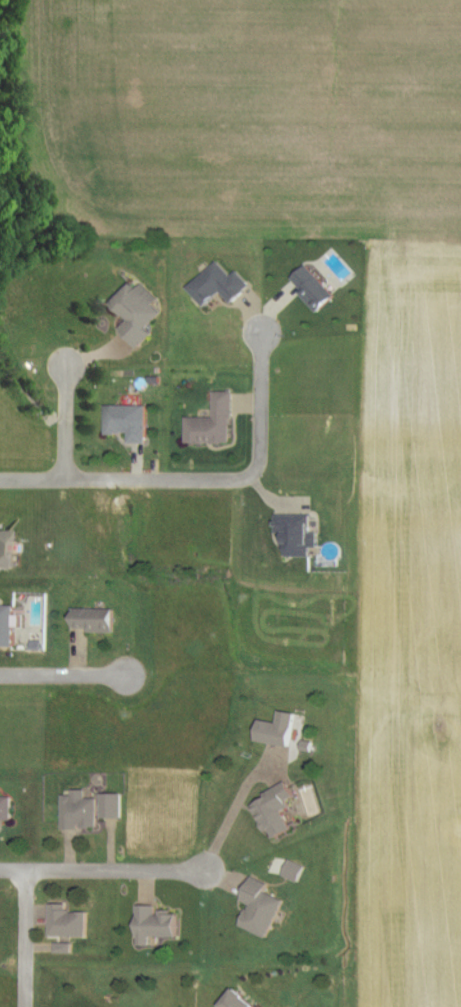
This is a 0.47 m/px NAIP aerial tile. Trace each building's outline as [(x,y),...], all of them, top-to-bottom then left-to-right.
[(254,287),(240,272),(232,279),(220,265),(194,288),(211,307),(228,292),(237,303),(254,287)] [(295,281),(320,313),(335,302),(310,269),(295,281)] [(144,346),(156,333),(150,328),(164,313),(134,284),(116,304),(133,320),(125,328),(144,346)] [(239,393),(217,393),(217,418),(190,418),(190,444),(239,443),(239,393)] [(149,443),(149,406),(108,406),(108,434),(131,434),(131,443),(149,443)] [(21,648),(22,607),(1,606),(1,598),(0,598),(0,648),(21,648)] [(121,633),(121,611),(75,611),(75,633),(121,633)] [(301,714),(281,712),(280,724),(265,722),(263,743),(298,747),(301,714)] [(290,835),(286,826),(299,820),(290,800),(298,797),(293,785),(254,801),(272,843),(290,835)] [(104,818),(119,818),(119,795),(104,795),(104,818)] [(65,831),(101,831),(101,797),(65,797),(65,831)] [(287,901),(270,894),(273,886),(255,879),(245,903),(252,905),(243,927),(272,939),(287,901)] [(52,938),(91,938),(91,913),(66,913),(66,905),(52,905),(52,938)] [(150,938),(182,938),(182,910),(139,909),(139,947),(150,947),(150,938)]
